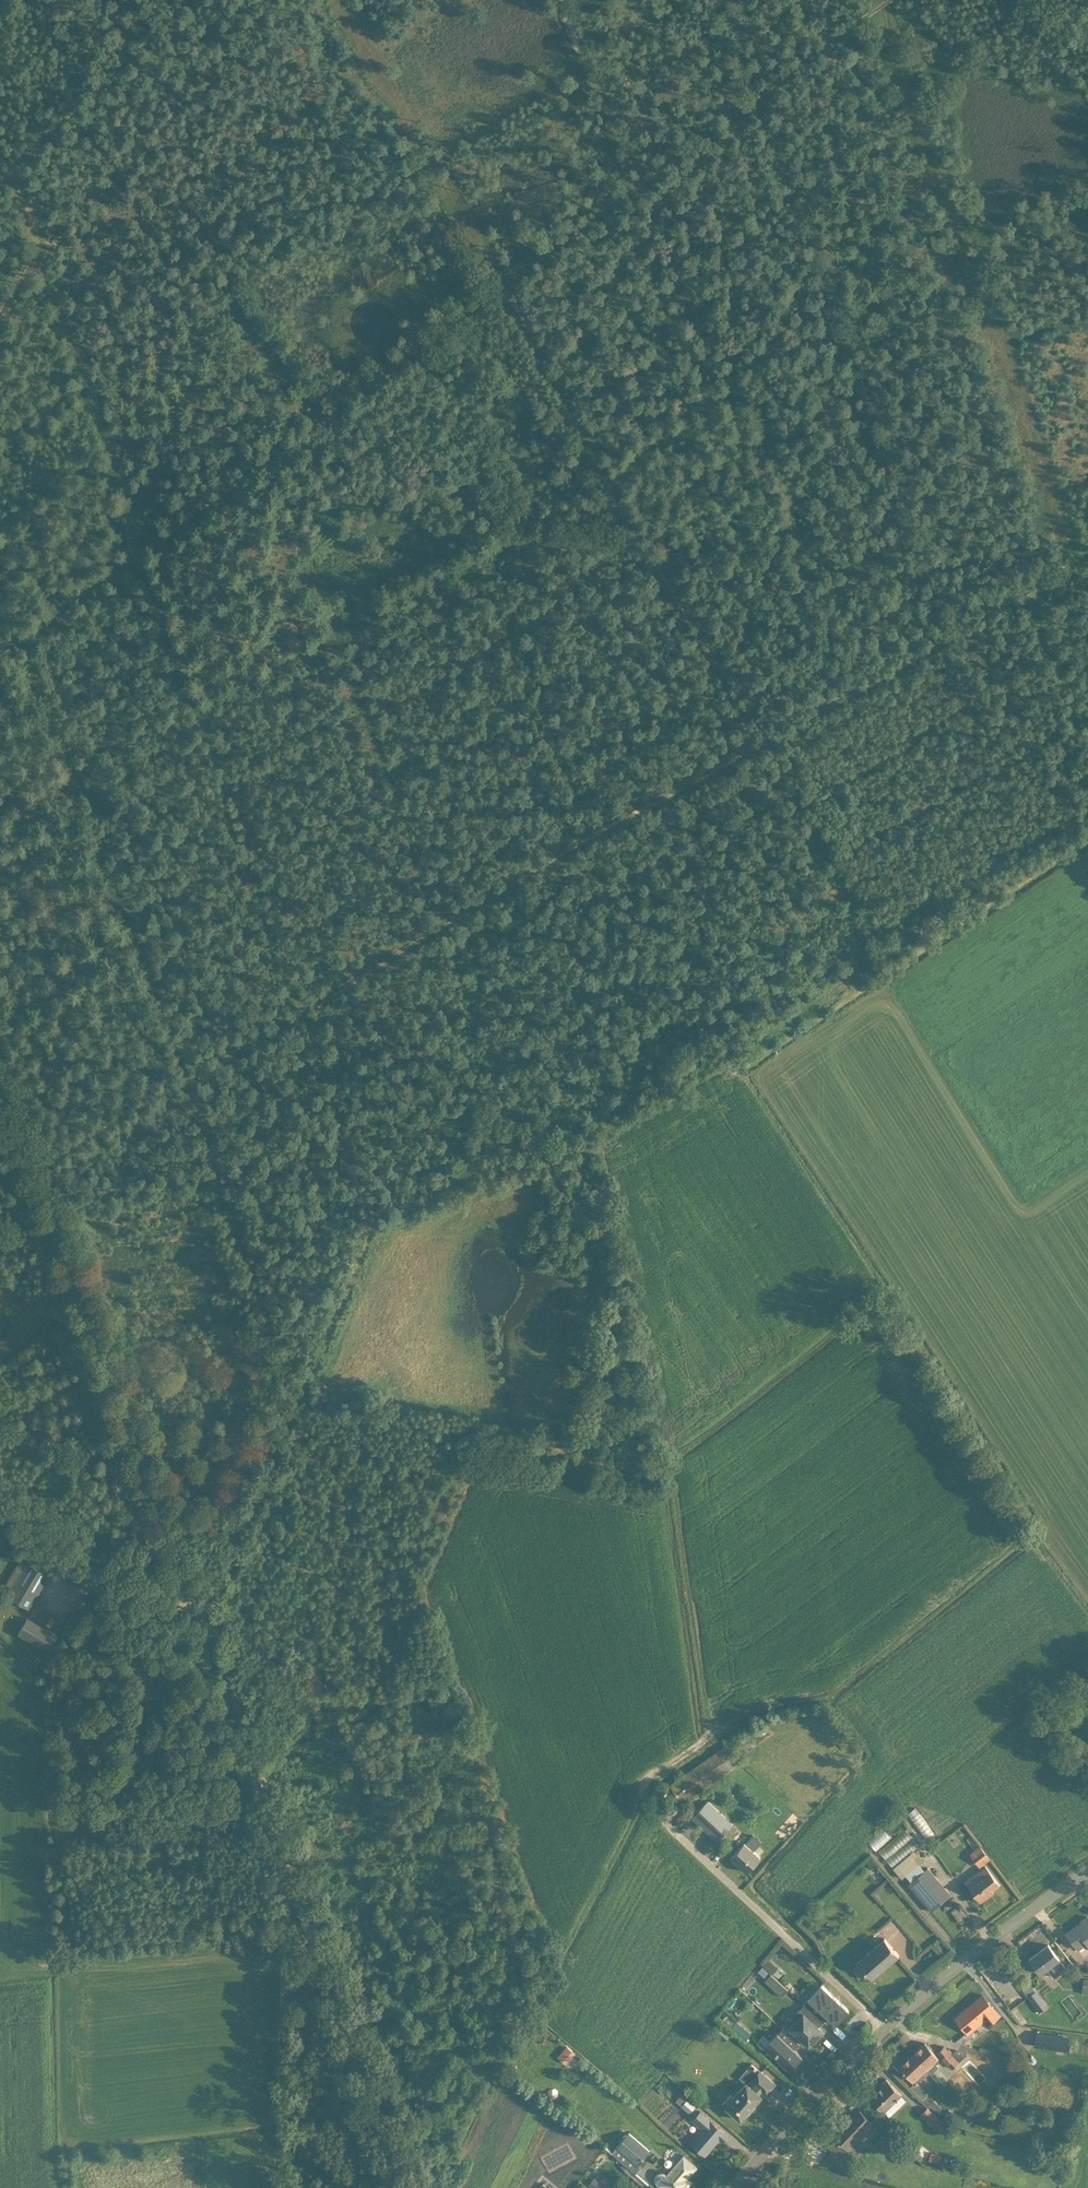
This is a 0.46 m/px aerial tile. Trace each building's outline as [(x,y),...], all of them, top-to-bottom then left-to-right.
[(29,1611),(49,1577),(20,1560),(5,1583),(12,1587),(6,1598),(29,1611)] [(181,1588),(174,1591),(176,1598),(184,1595),(181,1588)] [(65,1639),(27,1618),(17,1636),(54,1658),(65,1639)] [(712,1838),(728,1820),(703,1797),(686,1814),(712,1838)] [(733,1856),(750,1872),(764,1857),(747,1841),(733,1856)] [(988,1854),(978,1842),(969,1849),(978,1861),(988,1854)] [(930,1866),(926,1869),(920,1862),(907,1872),(912,1879),(909,1882),(933,1910),(953,1894),(930,1866)] [(980,1899),(1002,1885),(989,1864),(967,1878),(980,1899)] [(1067,1931),(1079,1949),(1087,1943),(1087,1916),(1067,1931)] [(875,1979),(902,1955),(887,1938),(860,1961),(875,1979)] [(1043,1973),(1063,1959),(1051,1942),(1031,1956),(1043,1973)] [(764,1956),(757,1963),(765,1971),(772,1964),(764,1956)] [(1079,1976),(1077,1987),(1087,1990),(1087,1978),(1079,1976)] [(838,2024),(852,2010),(823,1982),(809,1996),(838,2024)] [(1042,1984),(1025,1998),(1039,2015),(1056,2001),(1042,1984)] [(1003,2013),(985,1991),(955,2015),(969,2032),(985,2018),(990,2024),(1003,2013)] [(715,2012),(725,2022),(734,2013),(724,2003),(715,2012)] [(811,2046),(826,2030),(806,2010),(791,2026),(811,2046)] [(790,2070),(804,2056),(780,2032),(766,2046),(790,2070)] [(961,2053),(952,2043),(947,2046),(941,2039),(933,2046),(948,2064),(961,2053)] [(927,2041),(914,2053),(928,2069),(941,2057),(927,2041)] [(551,2055),(560,2063),(570,2053),(561,2044),(551,2055)] [(901,2064),(916,2080),(928,2069),(914,2053),(901,2064)] [(723,2102),(741,2117),(761,2093),(760,2092),(762,2089),(765,2092),(775,2081),(759,2067),(759,2068),(751,2061),(739,2075),(745,2081),(733,2095),(730,2093),(723,2102)] [(869,2094),(886,2111),(904,2094),(888,2076),(869,2094)] [(670,2096),(683,2111),(690,2105),(677,2090),(670,2096)] [(915,2110),(933,2129),(943,2120),(925,2101),(915,2110)] [(833,2129),(851,2147),(876,2123),(858,2105),(833,2129)] [(723,2139),(731,2131),(702,2106),(693,2116),(703,2125),(691,2138),(707,2152),(720,2136),(723,2139)] [(624,2130),(606,2149),(627,2169),(645,2150),(624,2130)] [(933,2159),(936,2152),(926,2149),(923,2156),(933,2159)] [(683,2150),(658,2179),(669,2187),(684,2187),(693,2178),(690,2175),(700,2163),(683,2150)] [(1080,2168),(1079,2173),(1087,2174),(1087,2162),(1080,2168)] [(584,2187),(593,2187),(597,2183),(587,2176),(580,2185),(584,2187)]
